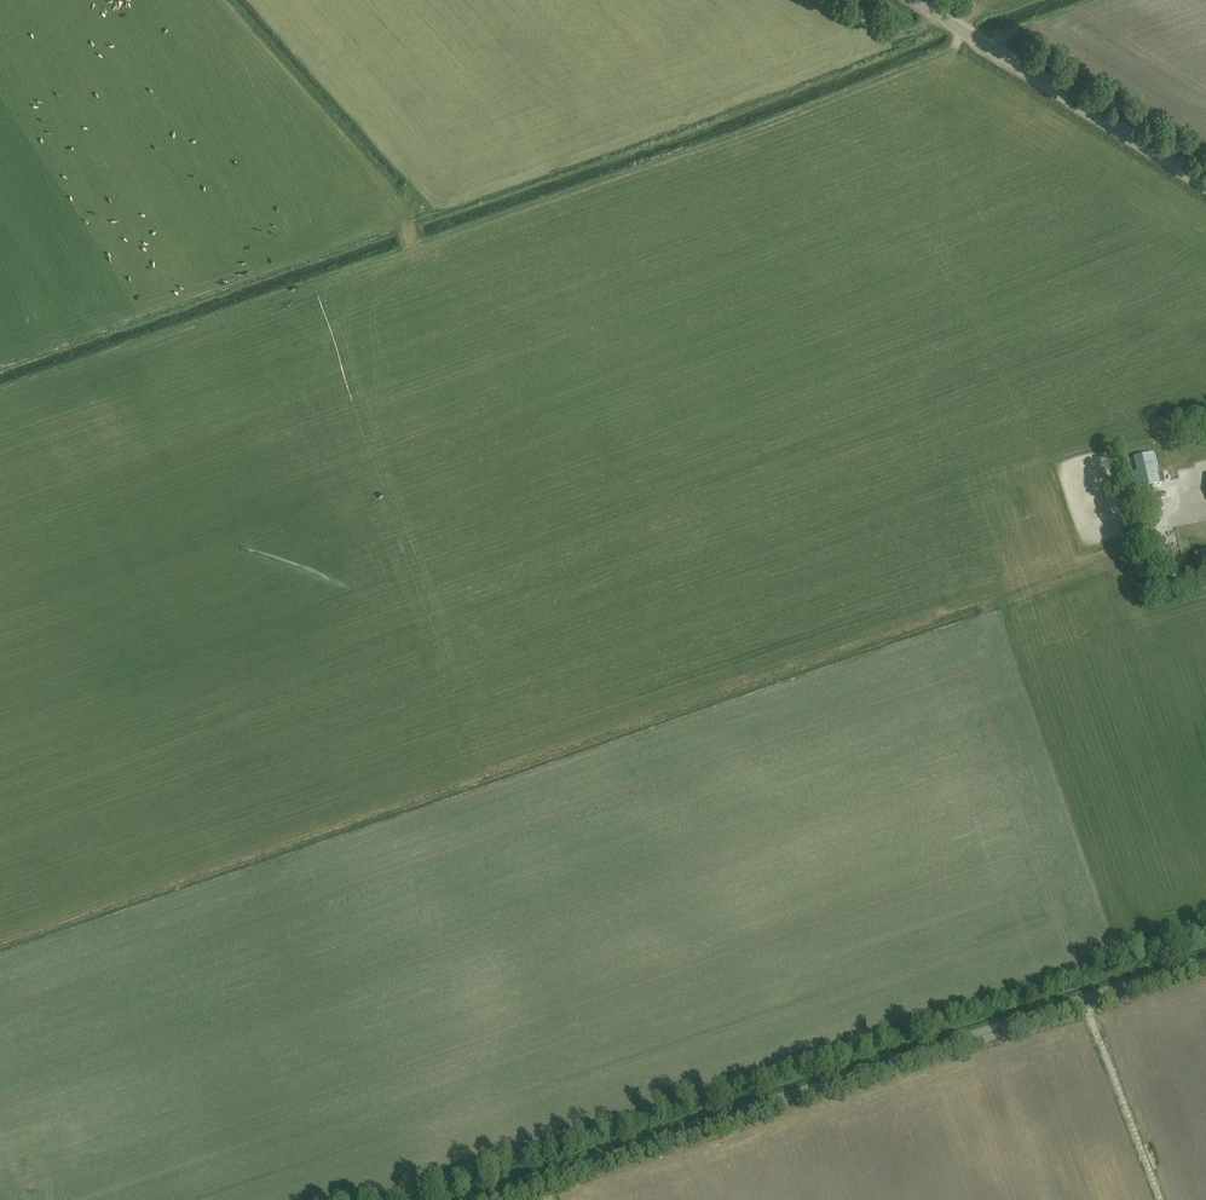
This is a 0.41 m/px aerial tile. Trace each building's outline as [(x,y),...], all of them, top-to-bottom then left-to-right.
[(1015,498),(1029,493),(1020,472),(1007,478),(1015,498)] [(1194,554),(1200,575),(1205,574),(1205,551),(1194,554)]
